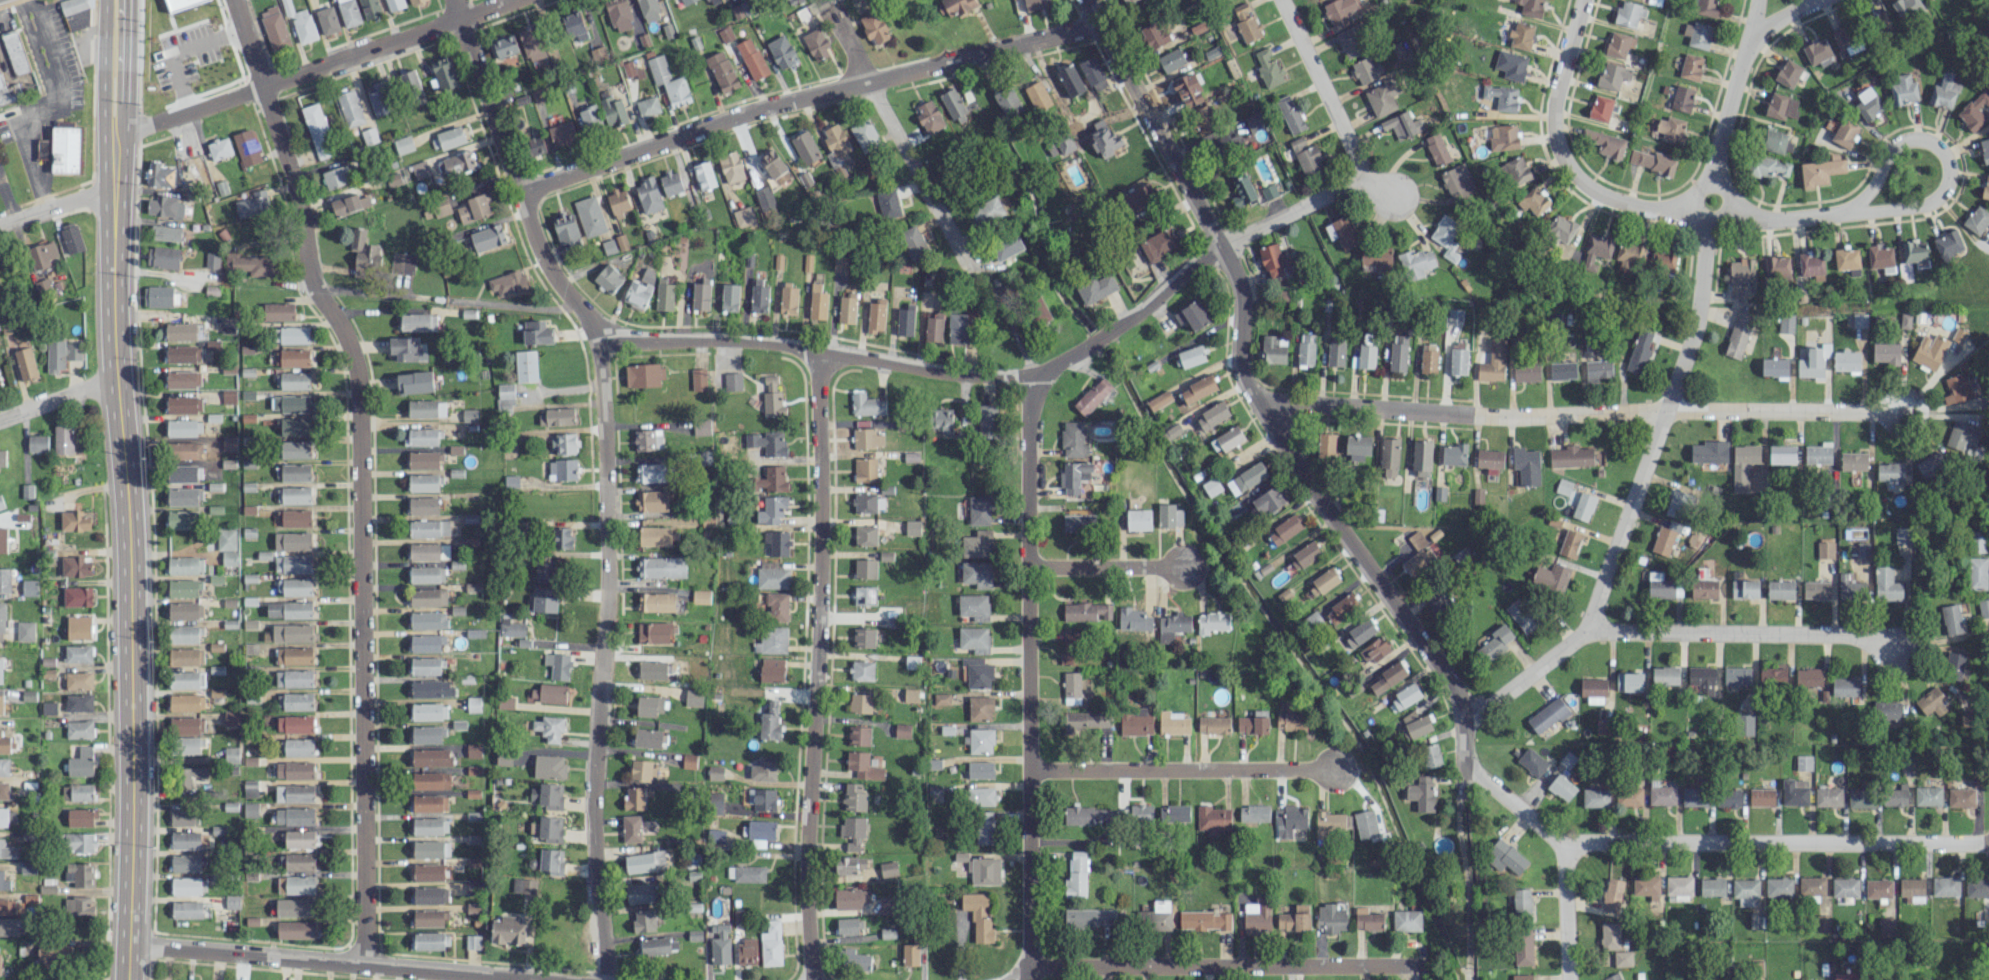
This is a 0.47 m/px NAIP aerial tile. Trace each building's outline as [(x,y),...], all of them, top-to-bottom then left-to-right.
[(87,4),(86,0),(61,0),(58,1),(69,32),(92,24),(85,5),(87,4)] [(209,0),(164,0),(168,13),(209,0)] [(317,38),(307,7),(293,12),(289,0),(283,0),(297,45),(317,38)] [(345,28),(362,22),(354,0),(345,0),(337,3),(345,28)] [(377,0),(360,0),(363,20),(380,16),(377,0)] [(403,0),(385,0),(389,12),(405,6),(403,0)] [(615,33),(634,26),(625,0),(607,0),(604,1),(615,33)] [(661,18),(655,0),(637,0),(644,23),(661,18)] [(977,6),(974,0),(941,0),(948,17),(977,6)] [(1050,7),(1049,0),(1024,0),(1026,11),(1050,7)] [(1330,26),(1350,18),(1348,11),(1361,6),(1359,0),(1334,0),(1322,5),(1330,26)] [(1540,18),(1544,0),(1514,0),(1513,3),(1521,5),(1519,14),(1540,18)] [(1716,16),(1717,0),(1696,0),(1695,14),(1716,16)] [(1918,0),(1897,0),(1891,4),(1904,23),(1924,10),(1918,0)] [(1231,8),(1244,43),(1262,37),(1249,1),(1231,8)] [(1637,16),(1644,18),(1647,6),(1619,1),(1615,24),(1635,27),(1637,16)] [(273,54),(292,47),(276,5),(258,12),(273,54)] [(315,11),(323,35),(340,30),(332,5),(315,11)] [(1868,14),(1874,33),(1890,28),(1884,9),(1868,14)] [(577,41),(588,38),(579,10),(561,16),(568,38),(575,36),(577,41)] [(859,20),(871,46),(890,38),(879,11),(859,20)] [(1170,39),(1159,18),(1139,29),(1151,50),(1170,39)] [(1534,25),(1515,21),(1514,29),(1511,28),(1508,46),(1529,50),(1534,25)] [(1685,21),(1682,34),(1689,36),(1687,46),(1707,50),(1712,26),(1685,21)] [(1347,58),(1370,48),(1358,22),(1335,33),(1347,58)] [(1846,49),(1847,53),(1861,49),(1852,23),(1830,30),(1837,52),(1846,49)] [(518,30),(527,62),(546,56),(548,63),(559,60),(554,42),(542,46),(536,25),(518,30)] [(735,38),(729,25),(717,31),(723,43),(735,38)] [(831,55),(820,27),(802,35),(813,62),(831,55)] [(1,34),(15,75),(30,70),(17,29),(1,34)] [(1628,47),(1633,48),(1636,37),(1611,31),(1605,54),(1625,59),(1628,47)] [(498,59),(519,51),(513,33),(491,41),(498,59)] [(780,70),(798,61),(784,34),(766,43),(780,70)] [(753,81),(769,74),(751,36),(735,44),(753,81)] [(1819,62),(1821,67),(1833,62),(1823,38),(1802,46),(1810,66),(1819,62)] [(1165,73),(1186,62),(1178,47),(1157,57),(1165,73)] [(1265,89),(1285,81),(1276,58),(1272,60),(1267,47),(1251,53),(1265,89)] [(705,58),(721,94),(740,86),(723,49),(705,58)] [(1502,77),(1522,82),(1528,58),(1498,50),(1493,67),(1504,70),(1502,77)] [(1699,81),(1703,57),(1684,53),(1679,77),(1699,81)] [(646,59),(654,85),(663,83),(670,108),(691,102),(684,76),(671,80),(663,54),(646,59)] [(1109,84),(1095,54),(1078,62),(1093,92),(1109,84)] [(460,85),(449,56),(430,63),(440,92),(460,85)] [(1351,63),(1359,84),(1383,75),(1379,62),(1372,65),(1369,56),(1351,63)] [(1792,88),(1802,67),(1784,58),(1774,80),(1792,88)] [(1598,87),(1618,91),(1620,79),(1630,81),(1633,68),(1602,62),(1598,87)] [(399,74),(410,107),(425,102),(414,69),(399,74)] [(1932,84),(1927,103),(1952,109),(1959,83),(1951,81),(1953,73),(1943,70),(1939,85),(1932,84)] [(1205,99),(1193,72),(1172,80),(1183,108),(1205,99)] [(1918,101),(1916,80),(1910,81),(1909,73),(1896,75),(1897,83),(1889,84),(1892,105),(1918,101)] [(16,100),(12,86),(3,88),(0,76),(0,105),(16,100)] [(383,80),(364,87),(375,117),(394,110),(383,80)] [(1397,108),(1391,95),(1397,92),(1391,80),(1364,92),(1375,118),(1397,108)] [(1670,108),(1689,113),(1695,89),(1675,84),(1670,108)] [(1518,88),(1482,85),(1482,96),(1496,98),(1495,110),(1516,112),(1518,88)] [(1863,121),(1883,112),(1872,86),(1856,93),(1860,102),(1855,104),(1863,121)] [(939,95),(951,119),(966,112),(954,87),(939,95)] [(347,128),(365,121),(353,88),(335,95),(347,128)] [(1979,110),(1988,99),(1988,95),(1982,88),(1956,115),(1973,132),(1987,118),(1979,110)] [(1794,118),(1799,99),(1771,92),(1765,115),(1784,120),(1785,116),(1794,118)] [(1277,98),(1289,134),(1304,129),(1292,94),(1277,98)] [(621,98),(613,101),(611,95),(599,100),(607,126),(628,119),(621,98)] [(635,102),(641,118),(661,111),(655,95),(635,102)] [(1612,98),(1592,95),(1589,119),(1609,122),(1612,98)] [(916,114),(926,134),(945,126),(932,98),(916,105),(920,113),(916,114)] [(300,108),(318,161),(336,155),(318,102),(300,108)] [(578,109),(585,131),(602,126),(595,104),(578,109)] [(1191,111),(1205,141),(1220,134),(1207,104),(1191,111)] [(1379,122),(1383,130),(1391,126),(1397,140),(1424,129),(1419,118),(1411,121),(1407,110),(1379,122)] [(1245,116),(1248,129),(1263,125),(1259,112),(1245,116)] [(1659,115),(1655,130),(1662,133),(1661,139),(1680,144),(1686,122),(1659,115)] [(1125,147),(1119,132),(1110,136),(1103,118),(1092,123),(1095,131),(1090,133),(1099,157),(1125,147)] [(1859,128),(1841,119),(1830,140),(1847,149),(1859,128)] [(547,128),(554,147),(577,140),(571,120),(547,128)] [(882,145),(871,122),(863,126),(861,122),(850,127),(862,154),(882,145)] [(821,130),(830,152),(827,154),(838,180),(847,176),(840,159),(853,154),(839,123),(821,130)] [(1519,147),(1516,123),(1482,128),(1483,138),(1488,137),(1490,152),(1519,147)] [(465,141),(461,126),(430,136),(434,151),(465,141)] [(51,173),(80,173),(80,127),(52,127),(51,173)] [(364,145),(377,142),(374,127),(361,130),(364,145)] [(263,160),(252,128),(231,135),(242,167),(263,160)] [(1596,153),(1620,160),(1626,140),(1585,128),(1582,138),(1599,143),(1596,153)] [(1792,134),(1767,128),(1762,147),(1787,154),(1792,134)] [(820,158),(809,130),(790,137),(802,165),(820,158)] [(1434,166),(1450,160),(1440,131),(1424,137),(1434,166)] [(1052,158),(1075,148),(1069,134),(1046,144),(1052,158)] [(1244,147),(1240,134),(1228,138),(1227,134),(1207,141),(1212,158),(1244,147)] [(398,155),(414,149),(409,135),(393,140),(398,155)] [(531,156),(546,152),(541,135),(526,139),(531,156)] [(1293,152),(1307,147),(1302,136),(1288,141),(1293,152)] [(233,154),(228,137),(207,144),(212,160),(233,154)] [(1978,140),(1984,164),(1988,163),(1988,137),(1978,140)] [(1306,177),(1326,166),(1314,144),(1294,154),(1306,177)] [(1632,146),(1627,163),(1671,176),(1676,160),(1632,146)] [(476,167),(470,149),(436,161),(443,179),(476,167)] [(778,185),(791,175),(771,149),(758,159),(778,185)] [(726,184),(745,178),(736,150),(717,156),(726,184)] [(1500,164),(1511,189),(1533,179),(1522,154),(1500,164)] [(1791,163),(1751,154),(1747,173),(1770,178),(1771,172),(1788,176),(1791,163)] [(1845,173),(1845,158),(1833,159),(1833,160),(1800,162),(1802,189),(1814,188),(1814,185),(1828,184),(1827,174),(1845,173)] [(415,179),(430,174),(425,159),(410,164),(415,179)] [(181,169),(160,166),(161,162),(149,160),(146,184),(178,189),(181,169)] [(698,190),(715,186),(709,161),(693,164),(698,190)] [(1440,172),(1453,204),(1477,193),(1464,162),(1440,172)] [(349,184),(344,166),(322,171),(327,189),(349,184)] [(683,191),(677,170),(658,176),(665,196),(683,191)] [(1247,173),(1231,177),(1237,195),(1231,196),(1234,206),(1255,200),(1247,173)] [(662,209),(654,177),(634,182),(642,214),(662,209)] [(1133,218),(1159,200),(1147,181),(1120,198),(1133,218)] [(1278,195),(1273,183),(1260,189),(1266,201),(1278,195)] [(761,212),(776,206),(768,185),(753,190),(761,212)] [(1523,210),(1527,207),(1535,216),(1550,205),(1535,186),(1515,201),(1523,210)] [(875,192),(882,220),(901,215),(894,187),(875,192)] [(630,209),(624,188),(607,193),(613,219),(623,216),(622,211),(630,209)] [(234,201),(237,218),(269,213),(266,189),(252,191),(253,198),(234,201)] [(368,195),(358,198),(357,194),(330,201),(334,216),(371,206),(368,195)] [(457,207),(460,222),(490,216),(486,194),(466,198),(467,205),(457,207)] [(584,238),(607,231),(595,195),(573,202),(584,238)] [(969,210),(979,228),(1006,214),(996,196),(969,210)] [(156,200),(148,199),(147,215),(183,216),(183,198),(156,197),(156,200)] [(450,213),(448,198),(435,200),(438,215),(450,213)] [(1979,236),(1985,227),(1988,229),(1988,212),(1976,204),(1963,226),(1979,236)] [(736,227),(758,222),(754,205),(733,210),(736,227)] [(1363,242),(1349,212),(1330,221),(1344,251),(1363,242)] [(571,213),(551,219),(559,245),(580,238),(571,213)] [(1567,244),(1578,225),(1556,213),(1546,232),(1567,244)] [(1452,251),(1457,243),(1451,240),(1460,225),(1443,214),(1429,236),(1446,248),(1442,255),(1455,263),(1460,255),(1452,251)] [(59,230),(68,255),(85,249),(76,224),(59,230)] [(473,253),(507,243),(501,224),(467,233),(473,253)] [(897,233),(909,260),(928,251),(916,224),(897,233)] [(181,226),(154,226),(153,240),(180,241),(181,226)] [(1182,246),(1172,226),(1139,243),(1149,263),(1182,246)] [(354,275),(379,276),(380,244),(365,244),(366,228),(351,228),(350,250),(355,251),(354,275)] [(1933,237),(1941,263),(1953,259),(1951,252),(1963,249),(1957,230),(1933,237)] [(990,244),(998,261),(1024,249),(1016,232),(990,244)] [(1609,258),(1614,238),(1589,232),(1581,268),(1593,271),(1597,256),(1609,258)] [(614,237),(620,250),(627,247),(621,234),(614,237)] [(1615,259),(1619,260),(1617,270),(1629,273),(1631,266),(1641,268),(1647,245),(1619,239),(1615,259)] [(27,248),(34,272),(51,267),(49,259),(58,256),(53,241),(27,248)] [(1916,268),(1928,267),(1925,241),(1900,243),(1902,262),(1915,261),(1916,268)] [(1285,274),(1277,242),(1259,247),(1267,279),(1285,274)] [(1894,273),(1893,247),(1883,247),(1883,244),(1868,244),(1869,268),(1883,267),(1883,273),(1894,273)] [(147,267),(179,268),(180,248),(148,246),(147,267)] [(1436,266),(1430,246),(1398,256),(1407,282),(1424,276),(1422,270),(1436,266)] [(1675,271),(1677,248),(1655,247),(1654,270),(1675,271)] [(1391,271),(1390,248),(1360,249),(1361,272),(1391,271)] [(1835,270),(1849,269),(1849,276),(1860,275),(1859,249),(1834,250),(1835,270)] [(205,268),(219,268),(220,252),(206,251),(205,268)] [(238,256),(238,252),(224,252),(225,271),(249,270),(249,276),(275,275),(274,256),(238,256)] [(414,253),(392,252),(391,272),(413,273),(414,253)] [(1789,256),(1765,257),(1765,281),(1790,280),(1789,256)] [(1823,256),(1799,257),(1800,276),(1814,275),(1814,281),(1825,280),(1823,256)] [(1729,261),(1730,298),(1744,298),(1743,281),(1754,281),(1753,258),(1739,258),(1739,261),(1729,261)] [(609,295),(624,278),(607,262),(592,279),(609,295)] [(622,302),(643,310),(658,272),(645,267),(639,282),(631,279),(622,302)] [(498,297),(528,289),(523,269),(487,278),(491,292),(497,290),(498,297)] [(1074,286),(1084,306),(1118,289),(1110,272),(1095,280),(1093,277),(1074,286)] [(34,282),(38,294),(51,291),(47,278),(34,282)] [(673,284),(666,284),(666,278),(657,278),(655,310),(672,311),(673,284)] [(692,282),(691,310),(709,310),(710,278),(701,278),(701,283),(692,282)] [(762,286),(762,278),(751,278),(750,312),(767,312),(768,286),(762,286)] [(809,318),(826,319),(826,292),(821,292),(821,283),(810,282),(809,318)] [(721,311),(738,311),(739,284),(722,284),(721,311)] [(797,284),(780,284),(780,313),(796,314),(797,284)] [(148,306),(173,306),(173,286),(148,286),(148,306)] [(855,292),(848,292),(847,296),(838,296),(838,323),(855,323),(855,292)] [(1051,318),(1040,296),(1023,305),(1035,327),(1051,318)] [(1179,324),(1187,320),(1192,330),(1209,323),(1197,296),(1171,308),(1179,324)] [(868,302),(867,331),(884,332),(885,298),(878,298),(878,302),(868,302)] [(294,303),(263,302),(263,320),(294,320),(294,303)] [(914,303),(906,303),(906,308),(897,308),(896,335),(913,336),(914,303)] [(1739,359),(1755,311),(1738,306),(1723,354),(1739,359)] [(401,314),(401,331),(436,330),(436,313),(401,314)] [(1867,328),(1867,314),(1852,313),(1852,327),(1867,328)] [(942,341),(943,315),(925,314),(924,341),(942,341)] [(968,314),(948,314),(947,344),(967,344),(968,314)] [(1778,332),(1793,333),(1794,315),(1779,314),(1778,332)] [(552,327),(545,328),(545,320),(523,321),(523,344),(553,343),(552,327)] [(196,340),(196,323),(166,323),(166,340),(196,340)] [(309,343),(309,327),(273,326),(273,342),(309,343)] [(1653,333),(1640,328),(1624,369),(1641,375),(1650,349),(1647,348),(1653,333)] [(1297,366),(1314,366),(1315,334),(1298,333),(1297,366)] [(1932,339),(1921,335),(1911,361),(1937,370),(1948,339),(1934,334),(1932,339)] [(1286,346),(1277,345),(1278,335),(1262,335),(1262,363),(1286,363),(1286,346)] [(396,361),(418,361),(417,338),(389,338),(390,354),(396,354),(396,361)] [(47,371),(65,371),(65,360),(82,360),(81,341),(47,341),(47,371)] [(1327,366),(1344,366),(1345,341),(1327,341),(1327,366)] [(1389,371),(1407,371),(1406,341),(1389,342),(1389,371)] [(1351,355),(1351,368),(1374,369),(1375,344),(1359,343),(1358,356),(1351,355)] [(1437,344),(1421,343),(1420,373),(1436,373),(1437,344)] [(1899,365),(1899,343),(1872,343),(1872,361),(1887,361),(1887,365),(1899,365)] [(166,363),(199,362),(198,345),(166,346),(166,363)] [(1182,368),(1206,361),(1201,345),(1177,352),(1182,368)] [(22,381),(39,376),(30,346),(13,351),(22,381)] [(1442,374),(1467,375),(1467,349),(1443,348),(1442,374)] [(280,366),(309,367),(309,350),(280,349),(280,366)] [(516,382),(538,381),(536,350),(515,351),(516,382)] [(1832,372),(1860,372),(1860,351),(1833,350),(1832,372)] [(1788,359),(1761,358),(1761,376),(1788,376),(1788,359)] [(1585,362),(1586,382),(1599,382),(1598,377),(1612,377),(1611,361),(1585,362)] [(1576,379),(1576,362),(1549,363),(1550,379),(1576,379)] [(1477,380),(1504,381),(1504,364),(1478,363),(1477,380)] [(1513,382),(1540,381),(1540,363),(1513,364),(1513,382)] [(662,364),(625,365),(626,388),(663,386),(662,364)] [(706,390),(706,368),(691,369),(692,391),(706,390)] [(396,374),(399,395),(434,390),(431,369),(396,374)] [(167,388),(200,388),(200,371),(166,371),(167,388)] [(1944,378),(1949,394),(1942,396),(1945,405),(1973,397),(1965,371),(1944,378)] [(309,372),(280,372),(281,390),(309,389),(309,372)] [(741,390),(740,372),(724,373),(724,391),(741,390)] [(765,416),(786,415),(786,405),(781,405),(781,392),(777,392),(776,375),(763,375),(765,416)] [(1218,390),(1211,375),(1179,389),(1185,404),(1218,390)] [(1084,416),(1113,387),(1102,376),(1073,405),(1084,416)] [(513,384),(497,384),(498,413),(513,413),(513,384)] [(236,404),(236,389),(222,389),(221,404),(236,404)] [(1173,400),(1168,390),(1146,401),(1151,411),(1173,400)] [(852,415),(885,415),(884,398),(865,399),(865,391),(851,391),(852,415)] [(309,412),(310,396),(272,395),(272,411),(309,412)] [(166,397),(167,413),(201,412),(201,396),(166,397)] [(409,418),(445,416),(445,400),(408,401),(409,418)] [(978,401),(978,436),(994,436),(995,402),(978,401)] [(1230,415),(1223,401),(1195,416),(1202,430),(1230,415)] [(952,408),(930,409),(931,428),(939,427),(939,436),(952,435),(952,408)] [(463,421),(476,422),(476,409),(463,409),(463,421)] [(574,425),(573,409),(538,410),(539,425),(574,425)] [(281,436),(312,436),(313,419),(281,418),(281,436)] [(201,435),(201,419),(167,420),(167,436),(201,435)] [(711,435),(710,419),(692,420),(693,436),(711,435)] [(1980,429),(1953,420),(1945,445),(1962,451),(1965,441),(1975,445),(1980,429)] [(1062,456),(1089,456),(1088,441),(1085,441),(1084,421),(1062,422),(1062,456)] [(54,454),(73,454),(73,424),(54,425),(54,454)] [(1221,447),(1224,451),(1245,440),(1237,425),(1209,440),(1215,451),(1221,447)] [(437,446),(438,429),(408,428),(408,438),(404,438),(404,445),(437,446)] [(883,434),(875,434),(875,428),(853,429),(853,448),(884,447),(883,434)] [(634,451),(662,450),(662,429),(634,430),(634,451)] [(744,435),(745,447),(764,446),(764,456),(787,456),(787,446),(782,446),(782,431),(763,432),(763,434),(744,435)] [(1318,433),(1317,456),(1334,457),(1335,434),(1318,433)] [(575,434),(552,435),(553,455),(576,454),(575,434)] [(47,435),(28,435),(27,451),(47,452),(47,435)] [(1371,436),(1347,435),(1346,461),(1363,461),(1363,455),(1370,455),(1371,436)] [(1397,476),(1399,438),(1381,437),(1380,468),(1384,468),(1384,476),(1397,476)] [(1430,477),(1431,441),(1414,440),(1413,476),(1430,477)] [(195,441),(167,442),(167,460),(195,459),(195,441)] [(310,441),(281,441),(281,459),(310,458),(310,441)] [(1691,444),(1691,462),(1727,462),(1727,441),(1702,441),(1702,445),(1691,444)] [(1831,441),(1822,441),(1822,445),(1805,445),(1804,463),(1831,463),(1831,441)] [(1466,465),(1467,445),(1442,444),(1441,464),(1466,465)] [(1549,449),(1549,467),(1593,466),(1592,447),(1577,447),(1577,444),(1564,444),(1565,449),(1549,449)] [(1759,445),(1732,446),(1732,492),(1748,492),(1748,463),(1760,463),(1759,445)] [(1768,464),(1795,464),(1795,446),(1769,445),(1768,464)] [(1512,447),(1512,469),(1518,469),(1519,486),(1540,485),(1539,450),(1524,450),(1524,447),(1512,447)] [(1502,450),(1477,449),(1476,467),(1487,467),(1486,474),(1501,474),(1502,450)] [(438,451),(408,452),(409,469),(438,469),(438,451)] [(1923,480),(1947,469),(1939,451),(1915,463),(1923,480)] [(1839,470),(1866,470),(1867,453),(1840,452),(1839,470)] [(854,459),(854,482),(877,482),(876,458),(854,459)] [(549,480),(577,479),(577,459),(548,460),(549,480)] [(1091,462),(1061,463),(1061,488),(1064,488),(1064,495),(1079,494),(1079,479),(1092,479),(1091,462)] [(1268,476),(1260,462),(1225,481),(1233,495),(1268,476)] [(667,463),(635,464),(636,482),(667,481),(667,463)] [(1877,463),(1876,480),(1903,481),(1903,463),(1877,463)] [(311,481),(311,464),(281,464),(281,481),(311,481)] [(168,482),(199,482),(199,465),(168,465),(168,482)] [(787,491),(787,481),(784,481),(783,466),(764,466),(765,477),(753,477),(753,488),(765,488),(765,491),(787,491)] [(438,474),(409,474),(409,492),(438,491),(438,474)] [(519,489),(518,475),(504,475),(505,490),(519,489)] [(1202,483),(1208,497),(1222,490),(1216,476),(1202,483)] [(1555,492),(1569,495),(1572,481),(1559,478),(1555,492)] [(1261,517),(1285,501),(1274,485),(1251,501),(1261,517)] [(311,503),(311,486),(279,487),(279,504),(311,503)] [(201,505),(201,488),(168,488),(168,505),(201,505)] [(1474,488),(1473,504),(1483,504),(1484,489),(1474,488)] [(1688,493),(1670,489),(1664,515),(1681,519),(1688,493)] [(638,512),(669,511),(669,491),(635,491),(636,504),(638,504),(638,512)] [(1571,517),(1588,522),(1596,496),(1579,491),(1571,517)] [(876,512),(876,493),(853,494),(854,512),(876,512)] [(763,496),(763,510),(756,511),(756,524),(780,523),(780,508),(788,508),(787,496),(763,496)] [(969,496),(968,524),(989,525),(990,496),(969,496)] [(438,497),(409,497),(409,515),(438,514),(438,497)] [(1158,504),(1158,527),(1182,528),(1183,509),(1175,509),(1175,504),(1158,504)] [(282,527),(311,527),(311,509),(277,510),(277,515),(281,515),(282,527)] [(1151,530),(1151,509),(1126,510),(1126,530),(1151,530)] [(61,530),(91,530),(90,516),(82,516),(82,511),(60,511),(61,530)] [(168,528),(199,528),(199,511),(168,511),(168,528)] [(1063,514),(1063,532),(1095,531),(1095,513),(1063,514)] [(1266,530),(1274,544),(1303,530),(1296,515),(1266,530)] [(410,537),(449,537),(449,520),(410,520),(410,537)] [(920,521),(906,520),(905,535),(920,535),(920,521)] [(1669,557),(1679,523),(1669,520),(1667,528),(1658,525),(1651,551),(1669,557)] [(876,526),(855,526),(854,545),(876,545),(876,526)] [(570,527),(551,528),(552,549),(573,548),(573,535),(570,535),(570,527)] [(639,546),(672,545),(672,527),(639,527),(639,546)] [(1895,543),(1910,543),(1909,527),(1894,527),(1895,543)] [(217,529),(217,550),(236,550),(236,528),(217,529)] [(1557,553),(1574,559),(1583,534),(1567,528),(1557,553)] [(1416,550),(1427,542),(1418,529),(1407,537),(1416,550)] [(975,536),(962,536),(961,556),(991,557),(991,530),(975,530),(975,536)] [(1970,553),(1988,552),(1987,530),(1969,531),(1970,553)] [(770,556),(789,556),(788,531),(763,531),(763,543),(769,543),(770,556)] [(311,549),(311,532),(274,533),(275,550),(311,549)] [(1322,554),(1312,540),(1292,554),(1302,568),(1322,554)] [(1833,559),(1834,542),(1817,541),(1817,558),(1833,559)] [(409,559),(449,559),(449,543),(409,543),(409,559)] [(1869,543),(1857,543),(1857,559),(1869,559),(1869,543)] [(1437,558),(1426,544),(1401,564),(1412,578),(1437,558)] [(222,566),(237,565),(236,551),(222,551),(222,566)] [(275,572),(312,573),(312,556),(275,555),(275,572)] [(61,576),(91,576),(91,556),(61,556),(61,576)] [(168,574),(203,573),(203,556),(168,557),(168,574)] [(686,578),(686,557),(637,557),(637,578),(686,578)] [(1987,589),(1986,557),(1967,558),(1968,590),(1987,589)] [(877,559),(855,559),(854,578),(876,578),(877,559)] [(555,561),(536,560),(535,582),(554,583),(555,561)] [(789,589),(789,568),(774,568),(774,562),(762,561),(762,568),(757,568),(756,588),(789,589)] [(993,589),(993,562),(961,562),(961,584),(975,584),(975,588),(993,589)] [(1551,570),(1537,565),(1530,584),(1561,595),(1571,569),(1554,563),(1551,570)] [(439,566),(409,566),(409,583),(439,583),(439,566)] [(1892,566),(1875,566),(1874,600),(1902,600),(1902,582),(1892,582),(1892,566)] [(10,568),(0,568),(0,592),(9,592),(10,568)] [(1312,577),(1319,593),(1340,583),(1334,568),(1312,577)] [(1731,598),(1759,598),(1759,580),(1740,580),(1740,572),(1732,572),(1731,598)] [(1838,599),(1864,600),(1865,582),(1847,581),(1847,573),(1838,573),(1838,599)] [(283,596),(312,595),(312,578),(282,579),(283,596)] [(36,596),(37,580),(22,579),(22,595),(36,596)] [(198,596),(198,589),(202,589),(202,579),(168,580),(169,597),(198,596)] [(1648,598),(1674,597),(1674,579),(1648,580),(1648,598)] [(1717,598),(1717,581),(1691,580),(1691,598),(1717,598)] [(1794,581),(1767,581),(1767,599),(1793,599),(1794,581)] [(1830,582),(1803,581),(1802,598),(1829,599),(1830,582)] [(876,605),(876,586),(854,586),(854,605),(876,605)] [(63,606),(92,606),(91,587),(63,588),(63,606)] [(410,606),(446,606),(446,588),(410,589),(410,606)] [(1455,606),(1441,588),(1425,601),(1438,619),(1455,606)] [(533,589),(533,611),(556,612),(557,589),(533,589)] [(692,603),(709,604),(710,591),(692,590),(692,603)] [(764,607),(765,607),(764,621),(787,621),(788,593),(765,592),(764,607)] [(1333,625),(1360,605),(1351,592),(1323,612),(1333,625)] [(674,612),(674,593),(638,593),(638,611),(674,612)] [(958,616),(972,616),(972,621),(988,621),(988,594),(958,595),(958,616)] [(1523,635),(1540,624),(1522,595),(1505,606),(1523,635)] [(1979,618),(1988,617),(1988,598),(1977,600),(1979,618)] [(312,601),(266,602),(267,618),(312,617),(312,601)] [(202,602),(169,603),(169,620),(203,619),(202,602)] [(1063,620),(1111,620),(1111,603),(1063,604),(1063,620)] [(1941,606),(1944,634),(1962,633),(1960,604),(1941,606)] [(1119,630),(1152,630),(1152,616),(1145,616),(1145,609),(1119,608),(1119,630)] [(410,628),(446,629),(446,612),(411,611),(410,628)] [(1197,635),(1208,635),(1208,629),(1229,630),(1229,613),(1198,613),(1197,635)] [(524,636),(525,623),(509,622),(509,614),(500,614),(499,635),(524,636)] [(1159,643),(1173,642),(1173,632),(1191,632),(1190,615),(1182,615),(1182,614),(1158,615),(1159,643)] [(90,616),(67,616),(67,639),(91,639),(90,616)] [(1351,648),(1377,631),(1368,618),(1343,635),(1351,648)] [(17,641),(34,641),(34,621),(17,621),(17,641)] [(673,623),(638,622),(637,643),(669,644),(669,633),(673,633),(673,623)] [(1507,648),(1504,644),(1514,636),(1504,623),(1489,633),(1492,638),(1475,650),(1485,664),(1507,648)] [(312,624),(273,624),(272,641),(312,642),(312,624)] [(201,643),(201,626),(170,625),(169,642),(201,643)] [(759,642),(753,642),(753,653),(786,653),(786,627),(759,627),(759,642)] [(959,649),(972,648),(972,654),(988,654),(987,627),(958,628),(959,649)] [(875,647),(875,629),(853,628),(852,647),(875,647)] [(1060,666),(1081,665),(1080,631),(1063,632),(1063,653),(1059,653),(1060,666)] [(440,652),(440,644),(445,644),(445,635),(411,635),(411,652),(440,652)] [(1366,664),(1390,651),(1383,637),(1358,649),(1366,664)] [(91,645),(64,646),(64,662),(92,662),(91,645)] [(312,664),(312,647),(276,647),(276,664),(312,664)] [(169,649),(170,666),(203,665),(203,648),(169,649)] [(1960,681),(1965,655),(1947,651),(1942,678),(1960,681)] [(551,665),(550,679),(569,681),(571,655),(544,652),(543,664),(551,665)] [(904,668),(919,669),(920,656),(904,655),(904,668)] [(410,675),(440,676),(440,658),(411,657),(410,675)] [(966,688),(989,688),(989,680),(993,680),(993,664),(983,664),(983,657),(961,657),(961,665),(967,665),(966,688)] [(783,682),(784,659),(760,658),(760,681),(783,682)] [(666,679),(667,661),(639,661),(639,678),(666,679)] [(850,680),(873,681),(873,661),(851,661),(850,680)] [(1375,695),(1408,674),(1399,661),(1367,682),(1375,695)] [(1651,667),(1652,685),(1679,685),(1679,666),(1651,667)] [(1687,684),(1698,685),(1698,696),(1714,696),(1714,667),(1688,667),(1687,684)] [(1750,668),(1724,667),(1724,686),(1750,687),(1750,668)] [(1786,667),(1759,668),(1759,687),(1786,686),(1786,667)] [(1822,668),(1795,669),(1795,686),(1822,686),(1822,668)] [(313,670),(275,670),(276,688),(313,687),(313,670)] [(170,688),(204,688),(204,671),(170,672),(170,688)] [(66,690),(92,689),(92,672),(65,672),(66,690)] [(1064,704),(1080,704),(1079,672),(1063,672),(1064,704)] [(1643,673),(1616,672),(1616,691),(1642,692),(1643,673)] [(1606,679),(1580,678),(1580,696),(1587,696),(1587,703),(1606,704),(1606,679)] [(1832,696),(1858,696),(1858,678),(1832,678),(1832,696)] [(411,681),(411,697),(449,697),(449,680),(411,681)] [(539,689),(531,688),(530,701),(565,702),(566,685),(539,684),(539,689)] [(1396,710),(1422,698),(1416,684),(1390,695),(1396,710)] [(1932,710),(1938,716),(1952,705),(1935,684),(1914,702),(1925,715),(1932,710)] [(685,706),(702,707),(703,689),(685,688),(685,706)] [(903,702),(917,702),(918,689),(904,688),(903,702)] [(277,693),(277,710),(313,710),(312,693),(277,693)] [(871,713),(871,694),(849,693),(849,712),(871,713)] [(934,704),(950,704),(950,693),(934,693),(934,704)] [(66,694),(65,711),(92,711),(92,695),(66,694)] [(170,695),(170,711),(204,710),(203,695),(170,695)] [(1570,710),(1557,695),(1526,721),(1539,736),(1570,710)] [(663,716),(664,697),(637,696),(636,715),(663,716)] [(993,696),(968,697),(969,721),(993,720),(993,696)] [(514,697),(498,697),(497,708),(513,709),(514,697)] [(779,700),(768,699),(767,712),(760,712),(759,739),(778,739),(779,700)] [(1900,719),(1900,701),(1873,701),(1874,719),(1900,719)] [(57,702),(41,702),(41,715),(57,715),(57,702)] [(412,703),(412,720),(446,720),(446,703),(412,703)] [(1169,717),(1169,710),(1159,710),(1159,734),(1189,733),(1189,717),(1169,717)] [(1237,717),(1237,733),(1268,734),(1268,710),(1254,710),(1253,717),(1237,717)] [(1400,716),(1410,739),(1435,729),(1428,713),(1418,718),(1414,710),(1400,716)] [(239,711),(224,712),(225,727),(239,726),(239,711)] [(1120,735),(1152,735),(1152,711),(1120,711),(1120,735)] [(1063,734),(1076,734),(1076,727),(1110,727),(1110,712),(1063,712),(1063,734)] [(1276,729),(1306,730),(1306,713),(1276,712),(1276,729)] [(1753,735),(1753,714),(1738,715),(1738,736),(1753,735)] [(313,732),(313,716),(277,716),(278,733),(313,732)] [(542,721),(532,720),(532,730),(543,730),(543,743),(559,743),(559,732),(563,732),(563,717),(542,716),(542,721)] [(204,733),(204,717),(170,718),(171,734),(204,733)] [(1230,717),(1198,717),(1198,733),(1230,734),(1230,717)] [(66,738),(93,738),(92,721),(66,721),(66,738)] [(1606,723),(1596,722),(1596,734),(1606,734),(1606,723)] [(910,738),(910,724),(895,723),(894,737),(910,738)] [(870,726),(848,725),(847,745),(869,746),(870,726)] [(411,743),(443,743),(444,727),(412,726),(411,743)] [(664,730),(634,729),(634,747),(664,748),(664,730)] [(969,729),(969,754),(993,753),(993,729),(969,729)] [(10,752),(10,737),(1,737),(1,730),(0,730),(0,752),(10,752)] [(203,753),(202,737),(173,737),(174,754),(203,753)] [(313,739),(280,739),(280,749),(284,749),(284,756),(314,756),(313,739)] [(480,758),(481,744),(467,743),(466,757),(480,758)] [(1441,765),(1438,743),(1418,747),(1422,768),(1441,765)] [(67,758),(67,776),(92,775),(91,746),(78,746),(78,757),(67,758)] [(1516,760),(1536,778),(1548,764),(1528,746),(1516,760)] [(224,747),(225,764),(239,763),(239,747),(224,747)] [(450,766),(450,749),(412,749),(412,766),(450,766)] [(855,778),(883,779),(883,767),(868,767),(869,752),(847,751),(846,770),(856,770),(855,778)] [(496,752),(495,765),(511,766),(511,753),(496,752)] [(695,768),(696,755),(683,754),(682,768),(695,768)] [(562,756),(534,755),(533,778),(566,779),(566,764),(562,764),(562,756)] [(1795,770),(1812,770),(1812,755),(1795,755),(1795,770)] [(758,765),(750,765),(749,780),(775,781),(776,756),(758,756),(758,765)] [(654,762),(632,758),(629,779),(651,782),(654,762)] [(8,776),(9,759),(0,759),(0,776),(8,776)] [(276,763),(276,779),(314,778),(313,762),(276,763)] [(968,762),(968,778),(993,778),(993,762),(968,762)] [(708,779),(722,780),(723,766),(708,766),(708,779)] [(208,767),(181,767),(181,796),(192,796),(192,778),(209,778),(208,767)] [(412,790),(449,789),(449,772),(412,773),(412,790)] [(1546,787),(1567,802),(1577,788),(1557,773),(1546,787)] [(1405,799),(1416,799),(1416,811),(1433,812),(1433,775),(1417,775),(1416,784),(1405,784),(1405,799)] [(1808,805),(1808,779),(1781,779),(1782,805),(1808,805)] [(244,797),(258,797),(257,780),(244,780),(244,797)] [(8,800),(8,782),(0,782),(0,800),(8,800)] [(1882,805),(1907,805),(1907,783),(1899,782),(1899,789),(1883,789),(1882,805)] [(530,788),(530,801),(542,801),(541,809),(562,809),(563,784),(539,783),(539,788),(530,788)] [(866,811),(866,791),(861,791),(861,783),(844,783),(843,810),(866,811)] [(93,800),(93,784),(62,784),(62,801),(93,800)] [(314,802),(314,785),(275,784),(275,801),(314,802)] [(1649,805),(1675,804),(1675,784),(1649,784),(1649,805)] [(1682,787),(1681,805),(1706,807),(1707,784),(1699,784),(1699,787),(1682,787)] [(1914,787),(1915,805),(1941,805),(1941,786),(1914,787)] [(624,809),(644,809),(645,787),(624,787),(624,809)] [(967,805),(995,805),(995,788),(967,787),(967,805)] [(1642,787),(1616,787),(1616,806),(1642,805),(1642,787)] [(1774,788),(1749,789),(1749,806),(1774,806),(1774,788)] [(1842,788),(1814,788),(1815,807),(1842,806),(1842,788)] [(1848,808),(1875,808),(1875,788),(1848,789),(1848,808)] [(1975,789),(1948,788),(1947,806),(1974,807),(1975,789)] [(748,789),(747,803),(753,803),(753,810),(775,810),(775,789),(748,789)] [(1582,807),(1609,807),(1609,789),(1583,789),(1582,807)] [(1741,790),(1716,790),(1716,807),(1741,807),(1741,790)] [(721,814),(722,793),(707,793),(707,814),(721,814)] [(413,796),(413,812),(446,811),(446,795),(413,796)] [(244,817),(258,817),(258,803),(244,803),(244,817)] [(1153,805),(1130,804),(1130,824),(1152,824),(1153,805)] [(1189,805),(1159,806),(1159,822),(1189,821),(1189,805)] [(1269,805),(1240,805),(1239,821),(1269,822),(1269,805)] [(1291,829),(1307,828),(1307,806),(1283,807),(1283,813),(1276,813),(1277,839),(1291,838),(1291,829)] [(1064,825),(1114,824),(1114,807),(1064,808),(1064,825)] [(1197,830),(1208,830),(1208,832),(1230,832),(1230,807),(1197,807),(1197,830)] [(276,824),(314,825),(314,808),(276,808),(276,824)] [(68,827),(95,826),(95,813),(93,813),(93,809),(67,809),(68,827)] [(171,809),(171,825),(198,825),(198,809),(171,809)] [(1379,835),(1372,809),(1353,814),(1359,840),(1379,835)] [(976,844),(995,844),(994,811),(975,812),(976,844)] [(1315,813),(1316,835),(1350,834),(1350,812),(1315,813)] [(641,842),(640,815),(622,815),(622,842),(641,842)] [(562,842),(563,817),(538,816),(538,824),(533,824),(533,826),(530,826),(530,831),(538,831),(538,841),(562,842)] [(864,837),(864,817),(840,816),(840,836),(864,837)] [(412,834),(447,835),(447,818),(412,818),(412,834)] [(775,839),(775,821),(745,820),(744,838),(775,839)] [(706,842),(724,843),(725,830),(707,829),(706,842)] [(286,848),(315,847),(314,830),(285,831),(286,848)] [(201,831),(171,832),(172,849),(201,849),(201,831)] [(94,833),(63,834),(64,852),(95,851),(94,833)] [(1505,865),(1518,876),(1529,863),(1499,836),(1483,855),(1500,870),(1505,865)] [(18,857),(18,847),(4,847),(4,838),(0,838),(0,857),(18,857)] [(846,851),(859,851),(859,839),(846,839),(846,851)] [(449,841),(413,840),(413,857),(449,857),(449,841)] [(539,870),(548,870),(548,874),(562,875),(564,850),(541,848),(539,870)] [(1086,851),(1069,851),(1069,879),(1064,879),(1064,897),(1087,897),(1086,851)] [(625,854),(626,872),(665,871),(664,852),(625,854)] [(1000,885),(1000,858),(967,858),(967,852),(954,852),(954,861),(967,861),(967,871),(970,871),(970,884),(1000,885)] [(285,853),(286,871),(314,870),(314,853),(285,853)] [(171,855),(172,872),(207,872),(207,854),(171,855)] [(857,874),(857,868),(865,868),(865,856),(835,857),(835,874),(857,874)] [(881,877),(897,876),(896,861),(879,863),(881,877)] [(20,874),(35,874),(36,862),(20,862),(20,874)] [(65,881),(74,881),(74,886),(92,887),(92,864),(65,863),(65,881)] [(443,881),(443,864),(414,863),(413,880),(443,881)] [(727,866),(727,881),(766,881),(766,866),(727,866)] [(10,879),(3,879),(3,870),(0,870),(0,889),(10,889),(10,879)] [(315,876),(278,876),(279,894),(315,893),(315,876)] [(1659,876),(1632,876),(1633,895),(1659,895),(1659,876)] [(1666,876),(1666,896),(1692,896),(1692,876),(1666,876)] [(1798,895),(1825,895),(1825,877),(1799,876),(1798,895)] [(201,877),(172,878),(172,895),(201,895),(201,877)] [(1765,896),(1792,896),(1792,878),(1766,877),(1765,896)] [(1859,896),(1858,877),(1832,878),(1832,897),(1859,896)] [(1958,896),(1959,877),(1932,877),(1932,896),(1958,896)] [(41,878),(40,892),(54,893),(55,879),(41,878)] [(511,893),(534,893),(535,879),(512,878),(511,893)] [(1603,911),(1620,913),(1623,880),(1606,878),(1603,911)] [(1724,878),(1700,878),(1700,896),(1725,896),(1724,878)] [(1899,878),(1899,896),(1905,896),(1905,902),(1924,903),(1924,879),(1899,878)] [(1988,897),(1988,879),(1965,878),(1964,896),(1988,897)] [(1758,906),(1758,879),(1732,879),(1732,897),(1738,897),(1738,906),(1758,906)] [(1865,898),(1891,898),(1891,880),(1865,880),(1865,898)] [(626,885),(627,903),(656,902),(656,884),(626,885)] [(414,904),(447,903),(447,886),(413,887),(414,904)] [(860,888),(835,889),(835,909),(861,908),(860,888)] [(1531,889),(1513,888),(1513,917),(1531,917),(1531,889)] [(861,890),(861,902),(869,901),(869,890),(861,890)] [(961,910),(973,910),(973,942),(992,942),(992,917),(988,917),(988,893),(961,893),(961,910)] [(240,908),(240,895),(226,895),(226,908),(240,908)] [(1270,929),(1270,896),(1256,895),(1256,904),(1244,903),(1243,934),(1258,934),(1258,929),(1270,929)] [(93,896),(67,897),(68,930),(93,930),(93,896)] [(276,899),(277,917),(317,916),(317,898),(276,899)] [(21,914),(21,899),(0,899),(0,914),(21,914)] [(172,918),(203,918),(203,901),(172,900),(172,918)] [(1135,911),(1136,931),(1170,930),(1170,900),(1153,901),(1154,911),(1135,911)] [(1277,914),(1277,931),(1310,931),(1309,904),(1294,904),(1295,913),(1277,914)] [(1336,904),(1316,904),(1316,928),(1323,928),(1323,934),(1338,934),(1338,930),(1347,930),(1347,909),(1336,909),(1336,904)] [(1383,913),(1366,913),(1367,907),(1355,907),(1355,929),(1383,929),(1383,913)] [(633,911),(635,932),(656,930),(655,921),(654,909),(633,911)] [(1116,909),(1065,909),(1065,927),(1116,927),(1116,909)] [(443,926),(443,919),(448,919),(448,910),(413,910),(414,927),(443,926)] [(1393,931),(1421,931),(1421,910),(1392,911),(1393,931)] [(1179,929),(1230,929),(1230,912),(1179,912),(1179,929)] [(1749,928),(1762,929),(1762,913),(1749,913),(1749,928)] [(517,916),(500,915),(500,920),(491,919),(490,942),(524,944),(525,922),(517,922),(517,916)] [(857,917),(836,918),(837,935),(858,933),(857,917)] [(1880,937),(1894,936),(1894,917),(1879,918),(1880,937)] [(21,937),(22,918),(0,918),(0,936),(21,937)] [(780,919),(766,920),(766,932),(760,932),(761,966),(782,965),(780,919)] [(1619,922),(1601,923),(1601,949),(1619,948),(1619,922)] [(730,964),(730,935),(729,924),(716,924),(716,937),(710,938),(711,964),(730,964)] [(1533,965),(1532,928),(1514,929),(1515,965),(1533,965)] [(414,933),(414,949),(448,948),(448,932),(414,933)] [(480,949),(480,935),(465,935),(465,949),(480,949)] [(677,940),(670,941),(669,936),(640,939),(641,955),(678,952),(677,940)] [(756,964),(756,940),(737,940),(737,964),(756,964)] [(38,942),(37,963),(73,964),(73,955),(85,956),(85,943),(38,942)] [(918,966),(919,944),(902,943),(902,965),(918,966)] [(870,954),(854,954),(854,948),(840,948),(839,968),(870,970),(870,954)] [(1614,967),(1633,966),(1632,950),(1614,951),(1614,967)] [(1618,971),(1603,978),(1604,979),(1621,979),(1618,971)]
